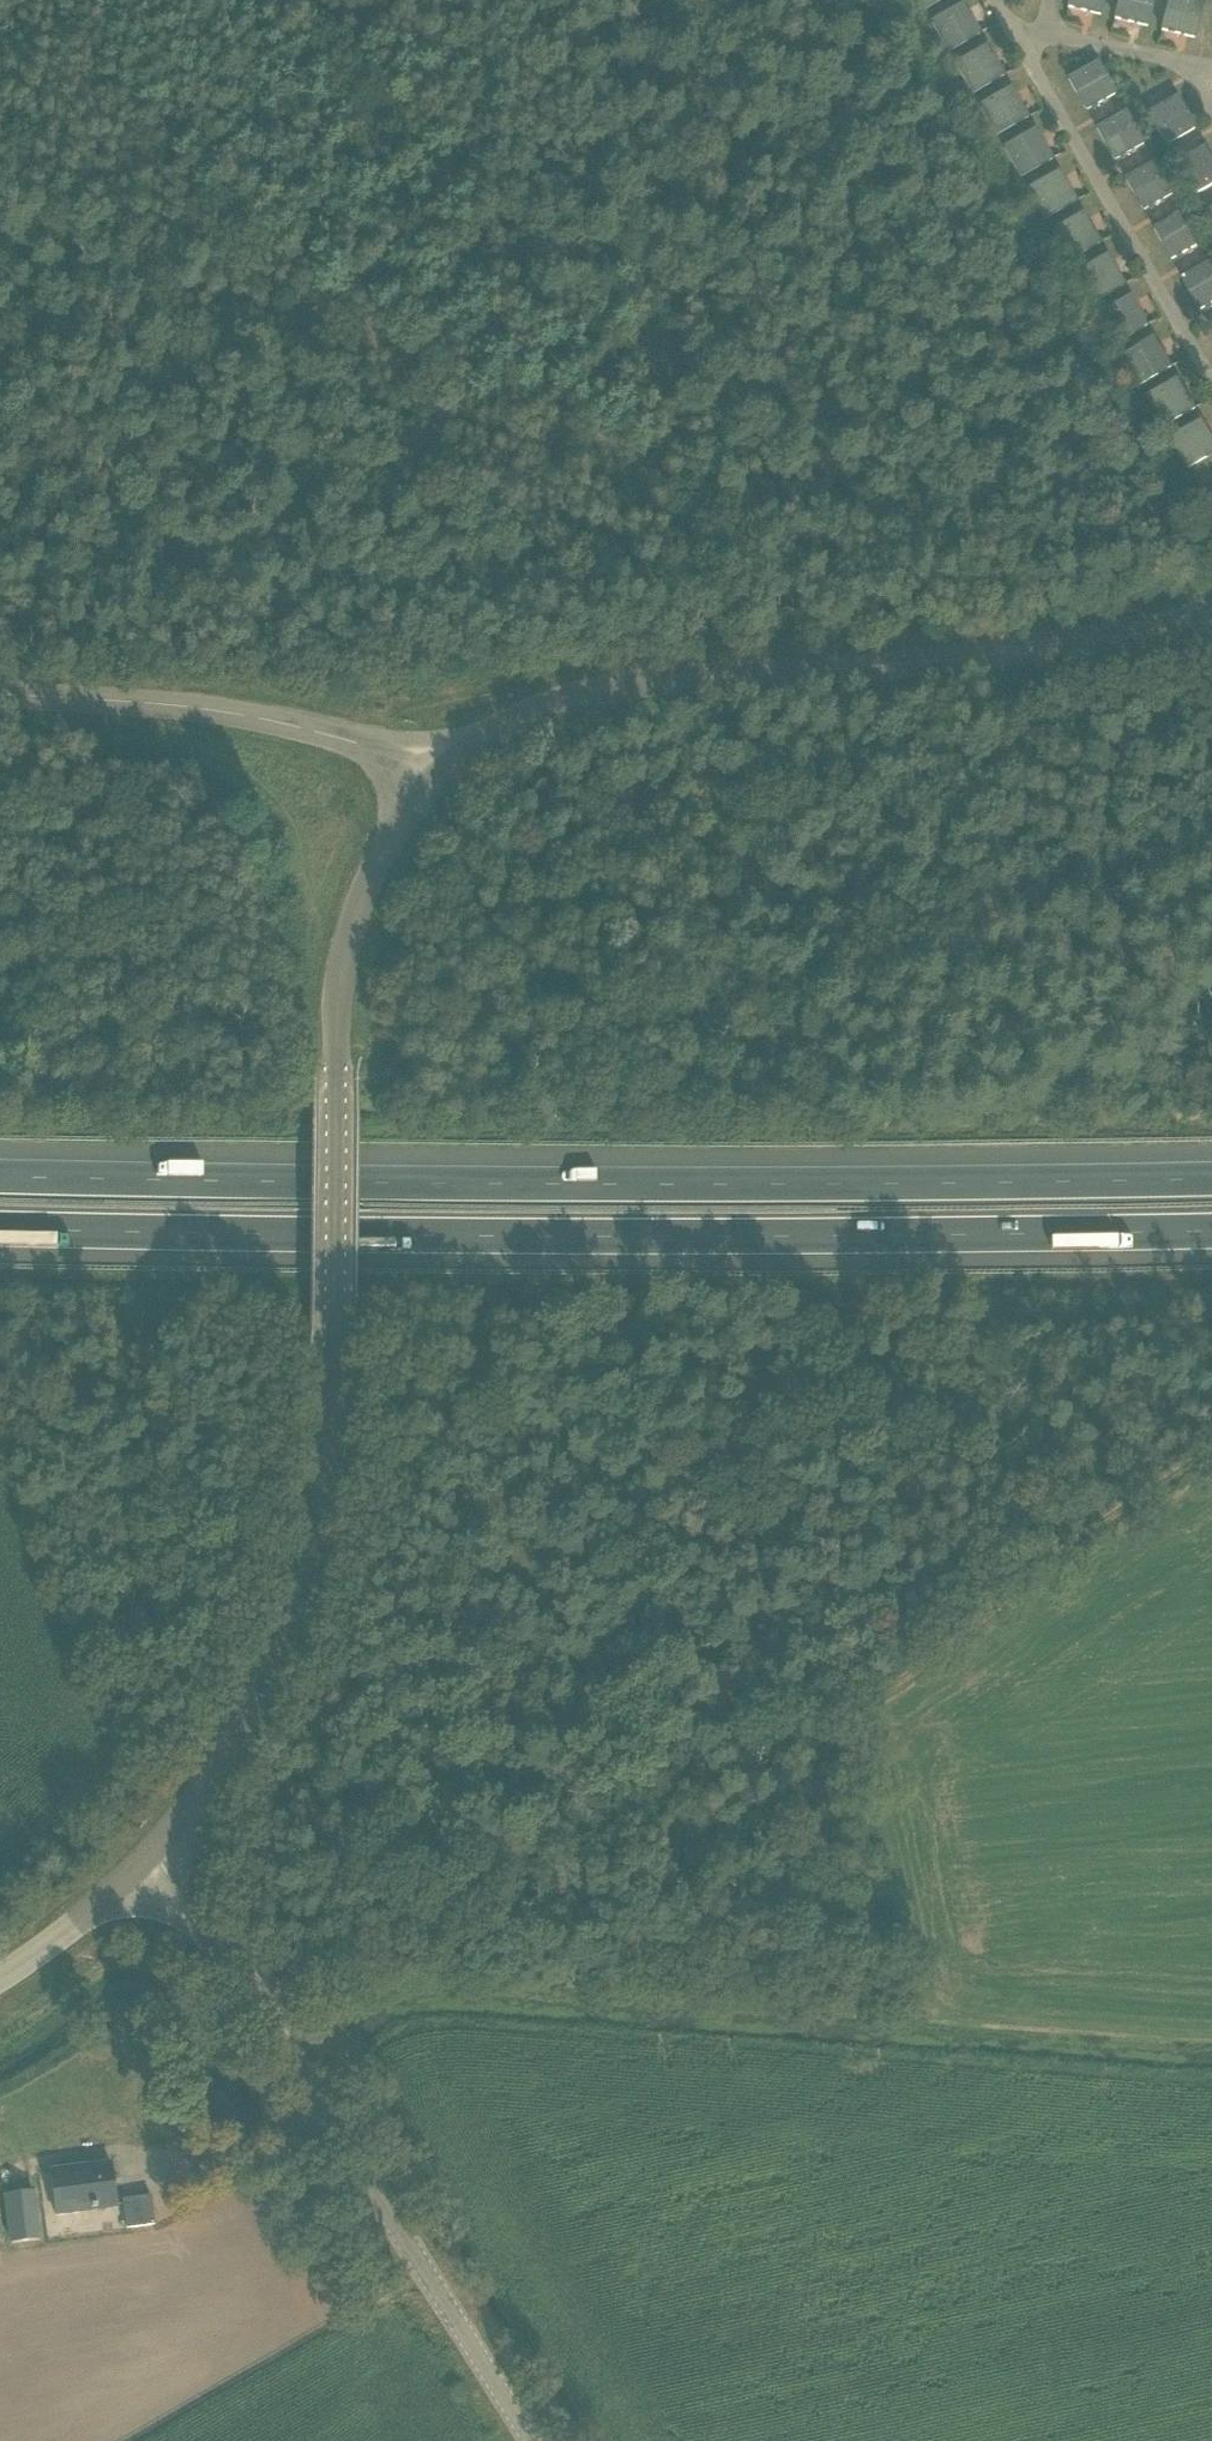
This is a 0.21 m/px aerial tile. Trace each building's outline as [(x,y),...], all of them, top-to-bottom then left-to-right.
[(928,19),(947,52),(981,33),(963,0),(928,19)] [(1099,15),(1103,0),(1065,0),(1064,5),(1099,15)] [(1146,25),(1153,0),(1115,0),(1111,17),(1146,25)] [(1158,27),(1191,36),(1200,0),(1165,0),(1158,27)] [(988,41),(954,59),(971,93),(1005,75),(988,41)] [(1064,76),(1082,110),(1114,92),(1096,59),(1064,76)] [(1011,84),(977,103),(995,136),(1029,117),(1011,84)] [(1161,144),(1194,129),(1178,93),(1145,108),(1161,144)] [(1092,126),(1111,160),(1144,141),(1126,108),(1092,126)] [(1001,142),(1018,177),(1053,161),(1036,126),(1001,142)] [(1190,195),(1211,184),(1211,156),(1207,145),(1174,160),(1190,195)] [(1120,177),(1137,210),(1170,192),(1152,160),(1120,177)] [(1025,187),(1045,219),(1077,199),(1058,167),(1025,187)] [(1182,209),(1149,225),(1167,259),(1199,242),(1182,209)] [(1082,210),(1052,229),(1071,260),(1101,241),(1082,210)] [(1109,252),(1078,267),(1094,299),(1124,284),(1109,252)] [(1177,276),(1196,311),(1211,302),(1211,259),(1211,258),(1177,276)] [(1101,306),(1114,340),(1147,328),(1135,294),(1101,306)] [(1121,352),(1139,385),(1173,366),(1154,333),(1121,352)] [(1178,376),(1146,393),(1164,425),(1196,408),(1178,376)] [(1170,434),(1186,466),(1211,454),(1211,437),(1203,418),(1170,434)] [(1211,522),(1211,485),(1197,493),(1211,522)] [(0,932),(0,948),(2,953),(19,946),(13,928),(1,932),(0,932)] [(50,2170),(55,2215),(116,2208),(110,2163),(50,2170)] [(33,2192),(5,2195),(11,2243),(18,2242),(39,2239),(35,2207),(33,2192)] [(123,2200),(126,2228),(154,2224),(151,2197),(123,2200)]
